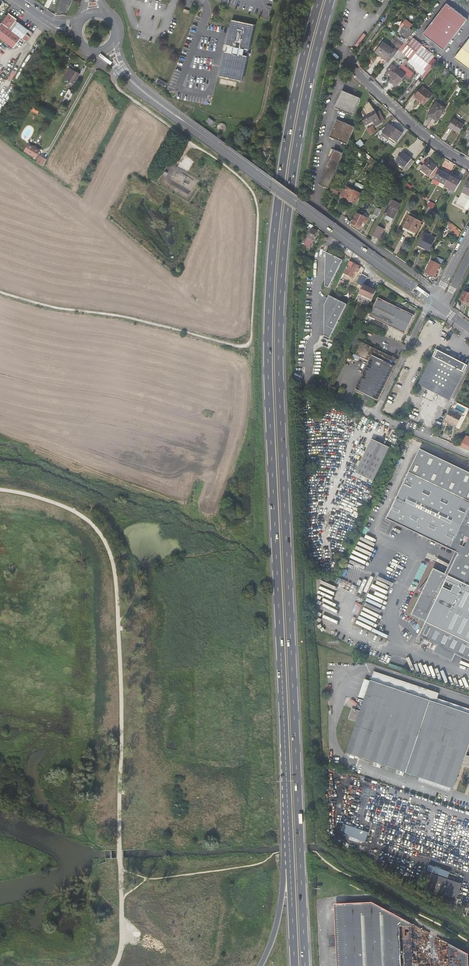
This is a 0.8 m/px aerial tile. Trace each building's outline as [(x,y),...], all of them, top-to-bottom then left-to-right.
[(447,4),(422,33),(442,50),(467,20),(447,4)] [(9,12),(4,19),(6,19),(17,24),(18,22),(17,21),(18,19),(9,12)] [(18,22),(17,24),(6,19),(0,31),(0,36),(14,47),(22,37),(27,40),(29,36),(26,34),(29,30),(18,22)] [(253,26),(231,21),(225,46),(226,46),(225,52),(223,52),(217,77),(239,82),(246,57),(244,57),(246,51),(247,51),(253,26)] [(403,39),(409,31),(401,25),(398,29),(401,32),(398,35),(403,39)] [(409,39),(413,34),(409,31),(403,39),(407,41),(409,39)] [(453,59),(468,73),(468,39),(453,59)] [(376,54),(386,62),(395,49),(385,42),(376,54)] [(415,44),(412,42),(403,54),(405,56),(415,44)] [(415,44),(405,56),(409,59),(418,48),(419,47),(415,44)] [(418,48),(409,59),(407,61),(410,63),(413,60),(414,61),(422,51),(418,48)] [(418,71),(418,72),(421,68),(426,71),(432,63),(435,60),(423,50),(422,51),(414,61),(413,60),(410,63),(416,68),(416,69),(418,71)] [(392,80),(390,83),(398,89),(403,82),(407,77),(412,81),(415,76),(406,68),(410,63),(407,61),(399,71),(392,80)] [(388,77),(396,68),(393,66),(386,75),(388,77)] [(399,71),(396,68),(388,77),(392,80),(399,71)] [(79,74),(69,69),(64,78),(67,80),(68,78),(72,81),(71,82),(74,83),(79,74)] [(423,88),(415,98),(426,107),(434,97),(423,88)] [(70,101),(74,93),(69,90),(65,98),(65,99),(70,101)] [(336,109),(353,116),(361,99),(343,91),(336,109)] [(437,104),(429,116),(439,122),(447,110),(437,104)] [(379,108),(360,119),(365,127),(371,123),(374,128),(386,120),(379,108)] [(213,120),(207,115),(203,119),(210,124),(213,120)] [(455,132),(460,123),(452,119),(447,127),(455,132)] [(349,141),(355,128),(337,120),(330,137),(344,143),(343,145),(346,147),(349,141)] [(218,122),(216,123),(215,124),(215,126),(215,127),(216,129),(217,130),(218,131),(220,131),(222,130),(223,129),(224,127),(224,125),(223,123),(222,122),(220,122),(219,122),(218,122)] [(386,135),(393,127),(390,125),(383,133),(386,135)] [(403,136),(393,127),(386,135),(396,144),(403,136)] [(38,159),(41,154),(34,149),(35,148),(32,146),(27,152),(38,159)] [(319,184),(328,188),(343,154),(334,150),(319,184)] [(407,171),(414,163),(404,153),(396,161),(407,171)] [(43,160),(39,167),(44,171),(48,163),(43,160)] [(427,181),(437,170),(428,162),(423,168),(420,166),(416,171),(427,181)] [(378,165),(376,169),(389,178),(391,176),(380,167),(378,165)] [(448,177),(439,171),(433,180),(443,186),(448,177)] [(449,176),(448,177),(443,186),(442,187),(454,195),(461,183),(449,176)] [(459,209),(468,193),(468,185),(467,184),(454,206),(459,209)] [(329,191),(336,194),(338,190),(331,186),(329,191)] [(346,188),(342,197),(354,203),(359,194),(346,188)] [(459,209),(463,211),(468,201),(468,193),(459,209)] [(389,200),(382,214),(392,219),(399,205),(389,200)] [(356,214),(351,224),(359,228),(362,222),(365,223),(367,219),(356,214)] [(407,218),(401,231),(413,237),(419,224),(407,218)] [(458,236),(463,231),(450,221),(446,226),(458,236)] [(377,225),(370,238),(376,240),(380,231),(378,230),(379,227),(377,225)] [(304,241),(310,228),(307,227),(301,240),(304,241)] [(304,241),(302,246),(307,248),(315,231),(310,228),(304,241)] [(416,248),(426,253),(432,242),(422,237),(416,248)] [(344,260),(328,248),(323,271),(322,286),(330,290),(344,260)] [(437,267),(428,262),(422,273),(431,278),(437,267)] [(343,270),(338,280),(340,281),(344,275),(351,278),(354,272),(356,273),(358,269),(356,268),(356,267),(349,263),(345,270),(343,270)] [(358,294),(363,297),(367,289),(362,286),(358,294)] [(363,297),(363,298),(369,301),(374,292),(367,289),(363,297)] [(457,302),(465,306),(468,298),(468,297),(462,293),(457,302)] [(330,339),(347,304),(329,295),(325,304),(324,336),(330,339)] [(366,316),(403,334),(410,318),(399,312),(400,310),(392,306),(391,308),(374,300),(366,316)] [(353,390),(376,401),(395,360),(360,343),(354,355),(367,362),(353,390)] [(465,368),(433,352),(413,392),(417,393),(419,389),(448,403),(465,368)] [(448,412),(443,423),(448,425),(448,423),(456,426),(460,417),(448,412)] [(457,448),(468,453),(468,442),(462,439),(457,448)] [(353,476),(371,484),(387,449),(369,440),(353,476)] [(431,569),(425,587),(412,611),(417,614),(416,616),(424,622),(419,633),(436,641),(432,649),(451,658),(454,651),(468,658),(468,489),(413,466),(403,489),(390,520),(454,552),(443,575),(431,569)] [(437,699),(438,695),(374,673),(361,712),(352,709),(349,720),(357,723),(347,753),(419,778),(424,780),(453,790),(461,765),(468,768),(468,757),(466,756),(468,747),(468,715),(436,704),(437,699)] [(437,699),(436,704),(468,715),(468,710),(437,699)] [(368,832),(343,824),(341,832),(350,838),(365,843),(368,832)] [(419,887),(455,899),(460,885),(453,883),(447,881),(424,873),(419,887)] [(460,950),(370,901),(339,904),(342,965),(461,965),(460,950)]
